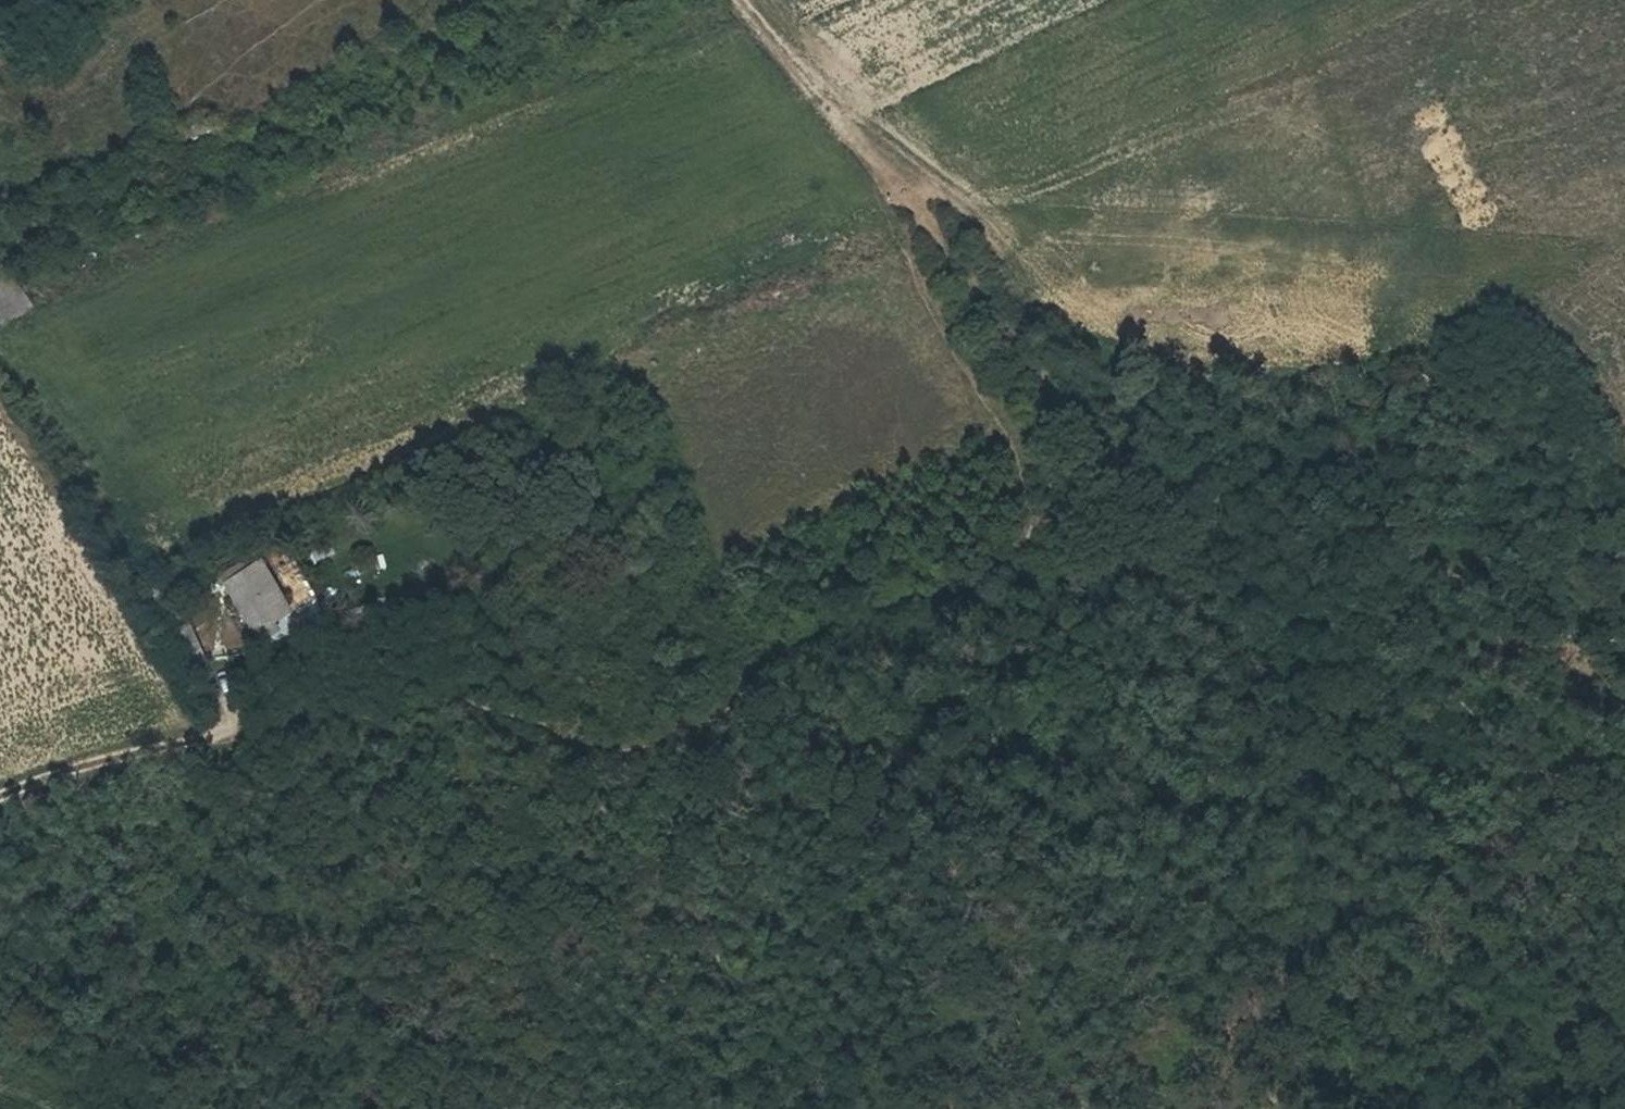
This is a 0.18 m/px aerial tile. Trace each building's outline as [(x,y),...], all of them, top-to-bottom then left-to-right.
[(216,598),(238,587),(269,571),(264,561),(228,578),(226,575),(197,589),(209,612),(221,606),(216,598)] [(269,571),(238,587),(265,642),(286,632),(281,623),(300,614),(277,568),(269,571)]
